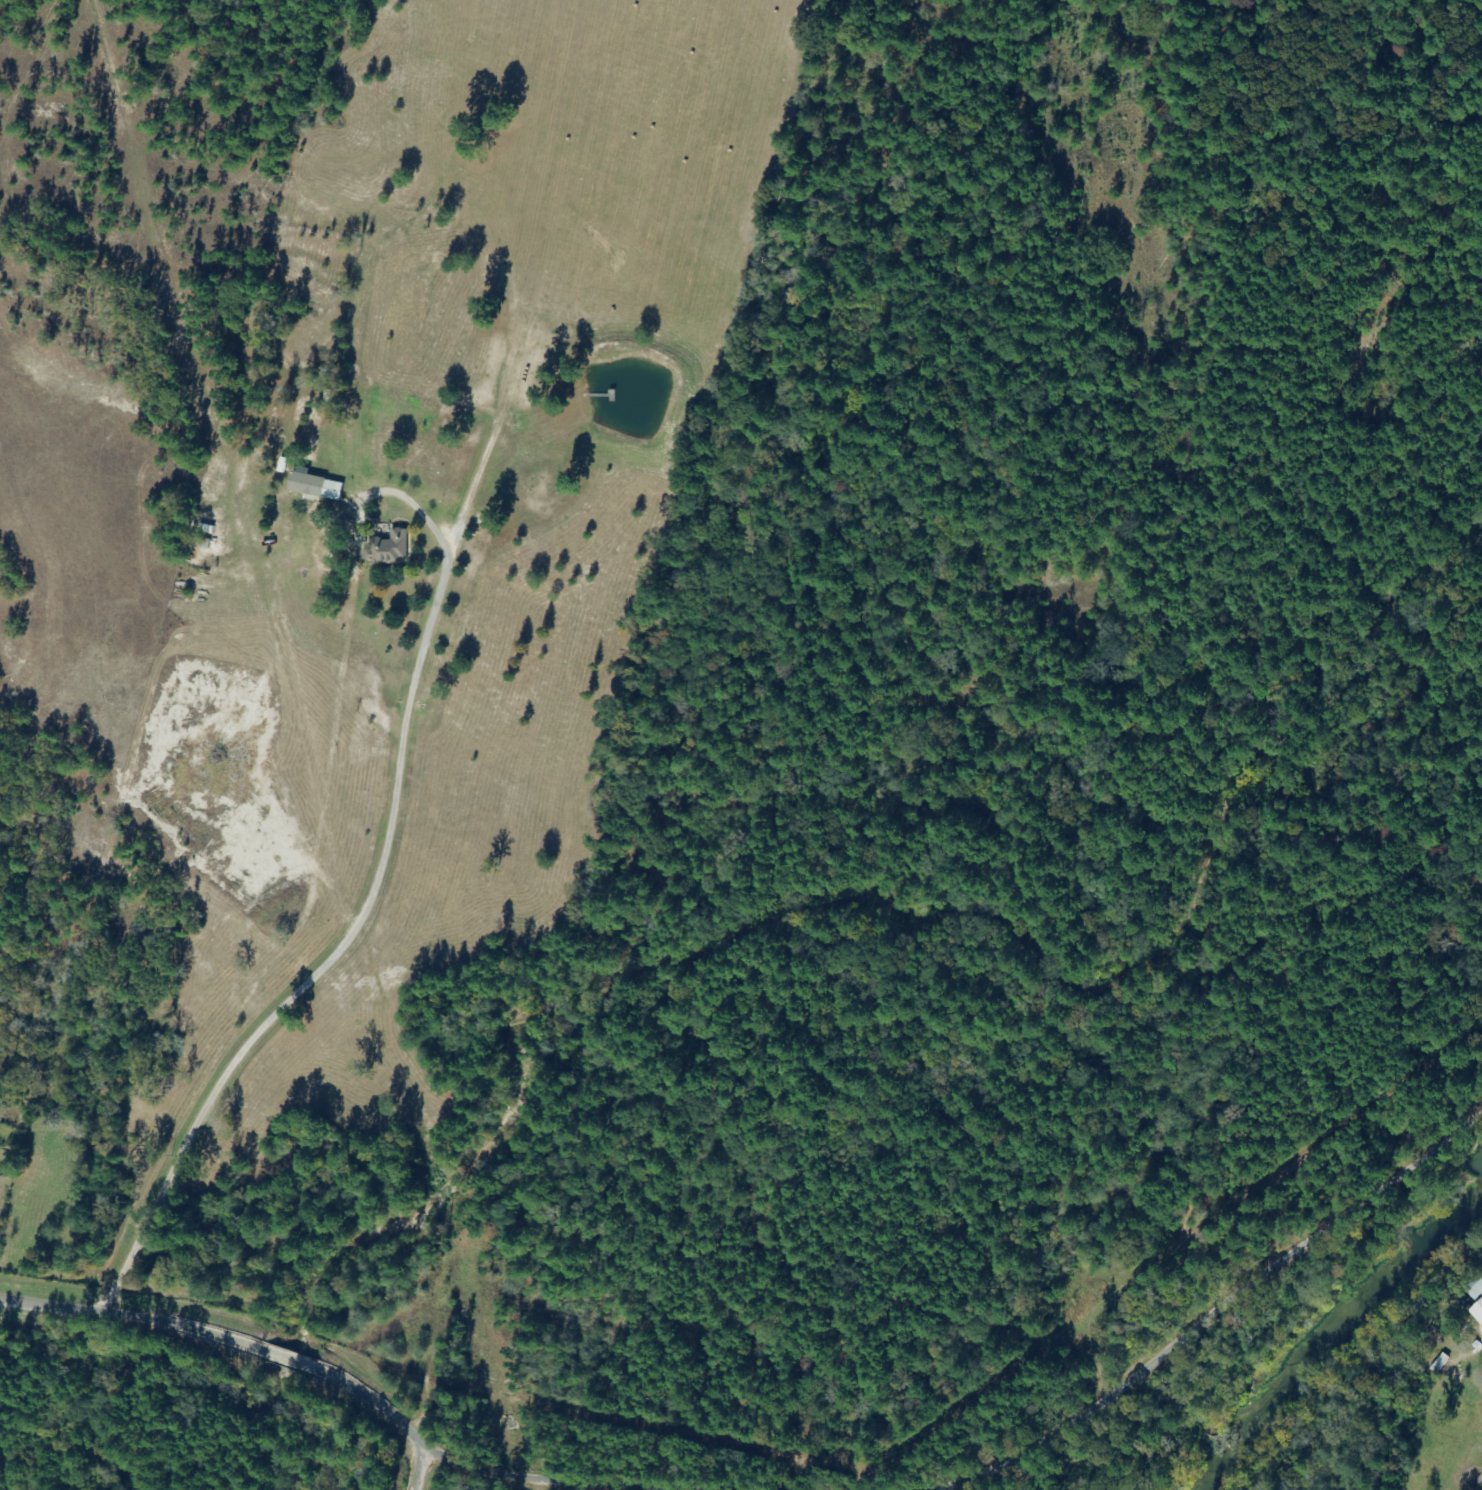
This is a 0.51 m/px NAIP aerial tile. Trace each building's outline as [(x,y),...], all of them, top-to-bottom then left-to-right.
[(322,407),(333,408),(335,390),(324,389),(322,407)] [(361,549),(361,564),(405,563),(404,527),(388,528),(388,538),(368,538),(369,549),(361,549)] [(190,544),(209,548),(210,540),(192,536),(190,544)] [(1474,1302),(1466,1309),(1481,1326),(1481,1261),(1457,1284),(1474,1302)] [(1434,1374),(1447,1360),(1441,1353),(1428,1368),(1434,1374)]
